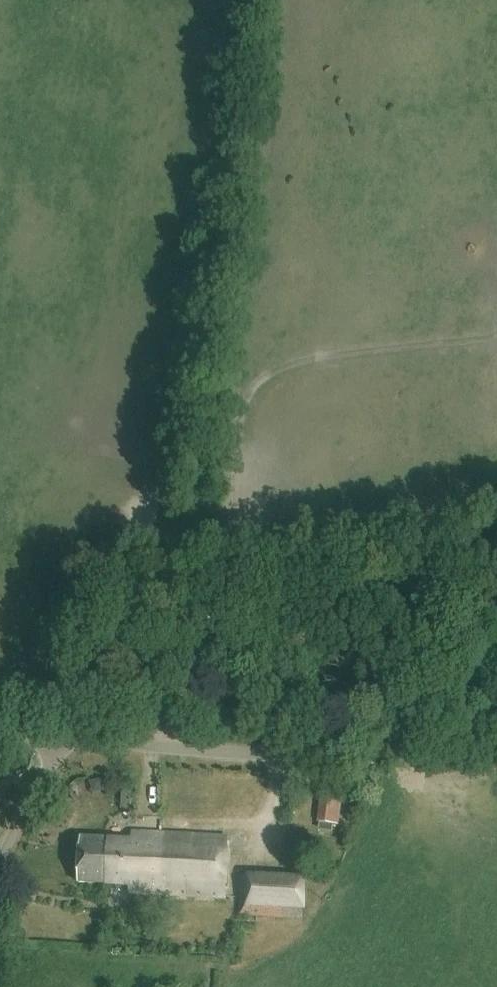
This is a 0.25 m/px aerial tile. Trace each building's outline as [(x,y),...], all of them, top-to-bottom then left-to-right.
[(339,824),(345,785),(322,782),(317,821),(320,821),(320,827),(330,829),(331,823),(339,824)] [(224,897),(228,840),(133,835),(133,839),(82,836),(79,881),(106,883),(106,884),(130,885),(130,892),(224,897)] [(313,901),(314,878),(248,872),(248,875),(240,875),(239,916),(269,918),(270,916),(280,916),(281,919),(304,919),(305,909),(310,909),(310,900),(313,901)]
